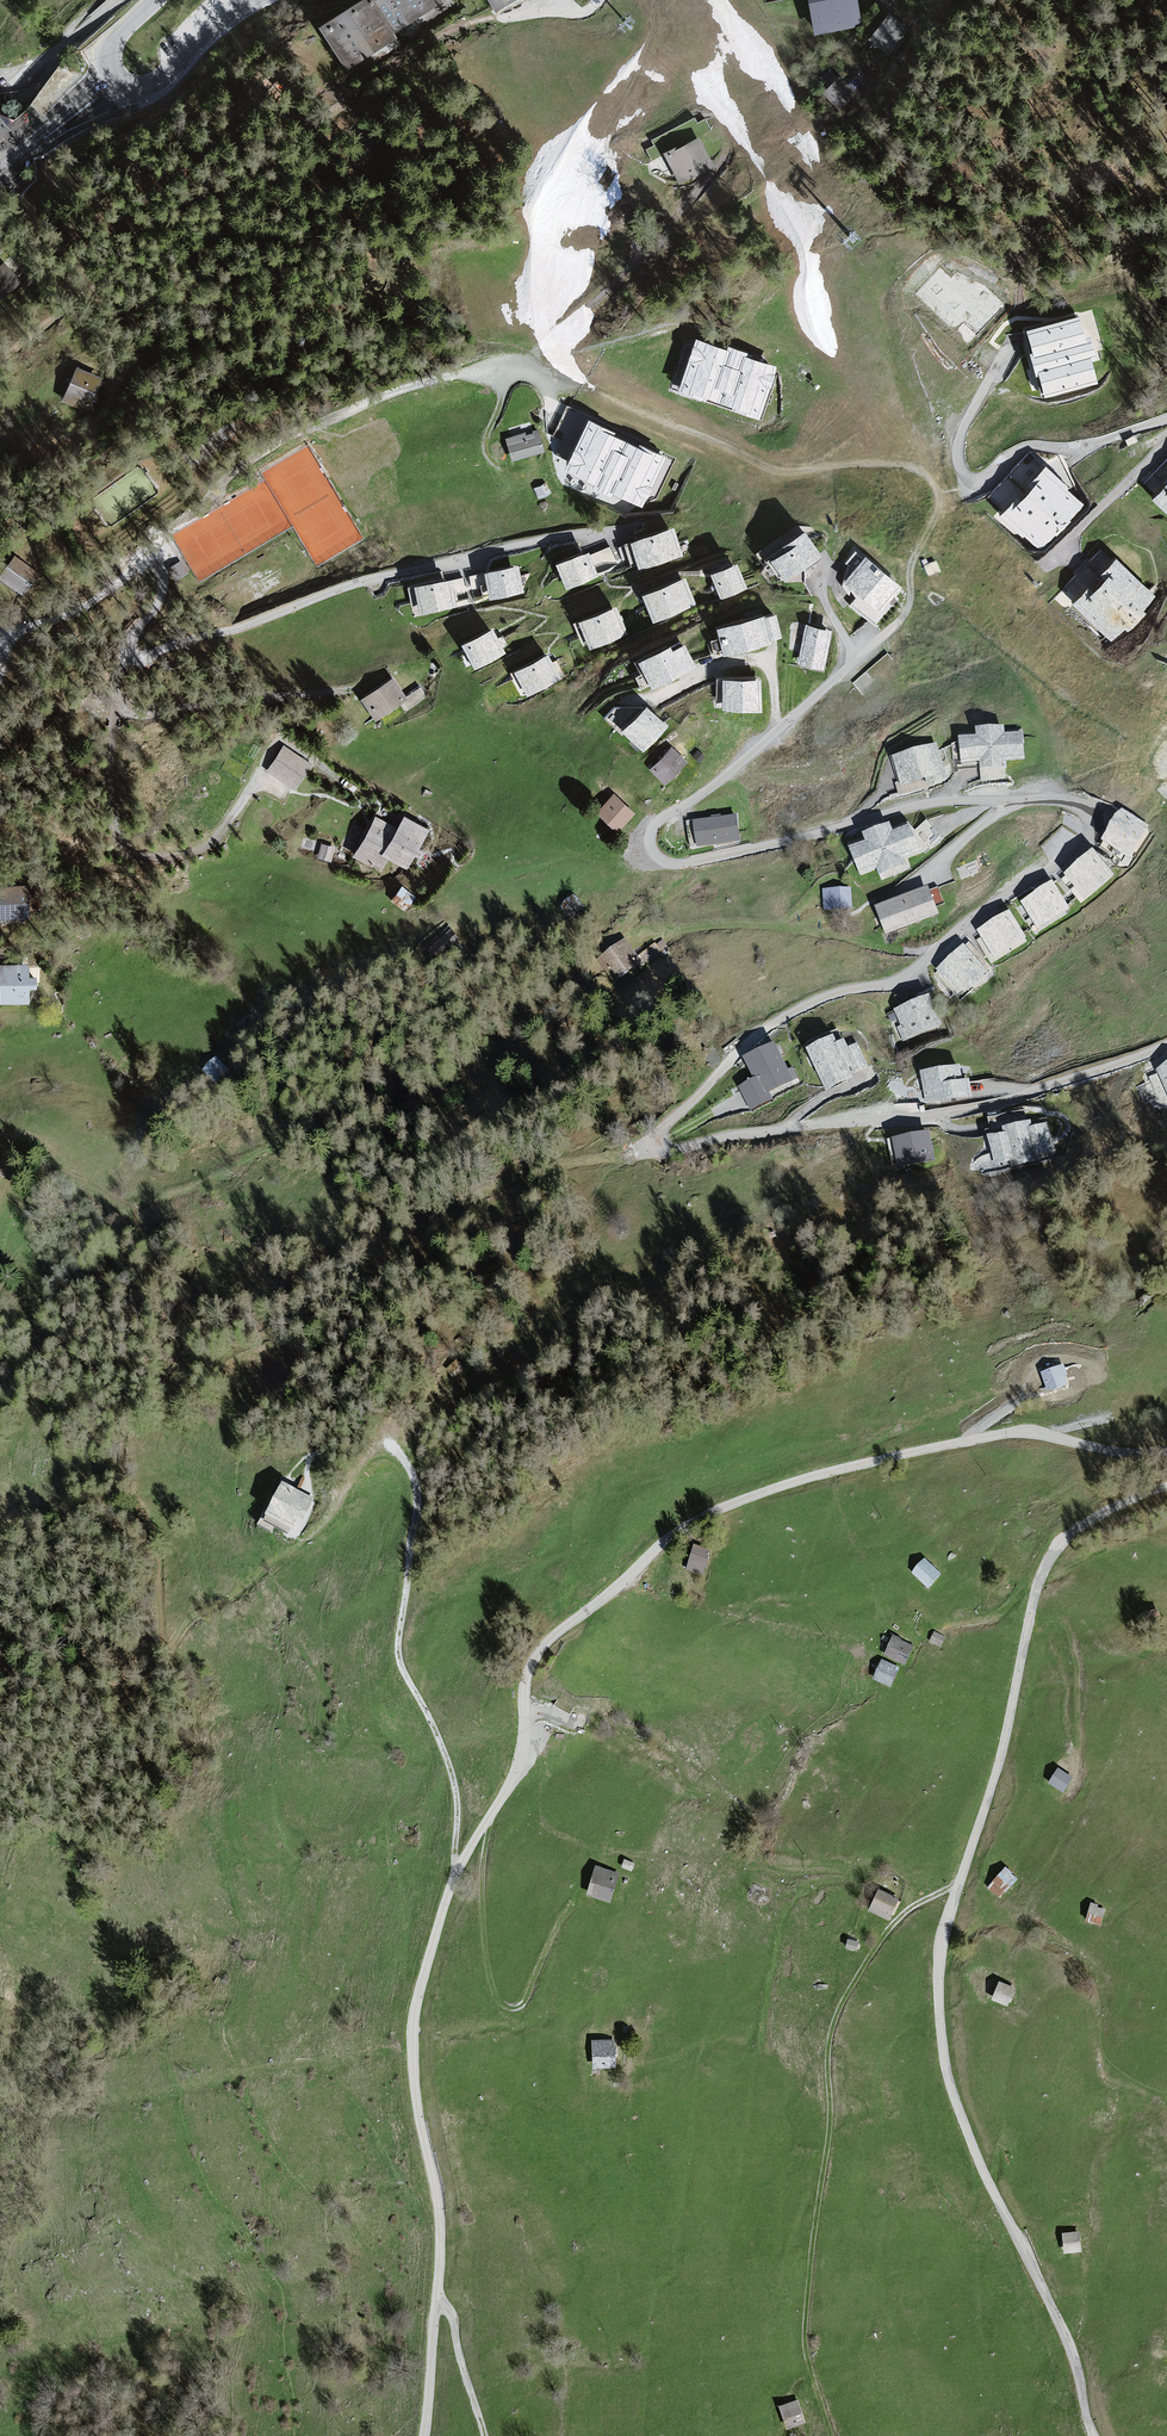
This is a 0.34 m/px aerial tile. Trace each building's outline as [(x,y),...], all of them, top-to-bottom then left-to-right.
[(438,0),(367,0),(319,30),(345,72),(396,40),(393,35),(442,5),(438,0)] [(494,13),(517,0),(487,0),(494,13)] [(815,37),(861,29),(855,0),(808,0),(815,37)] [(905,30),(887,14),(863,42),(881,57),(905,30)] [(60,80),(69,86),(74,79),(65,73),(60,80)] [(837,75),(820,92),(837,110),(854,94),(837,75)] [(695,136),(662,153),(677,185),(711,168),(695,136)] [(6,267),(0,272),(0,306),(23,285),(6,267)] [(1078,312),(1020,327),(1038,397),(1096,381),(1078,312)] [(775,368),(691,339),(673,392),(757,421),(775,368)] [(103,380),(75,368),(63,397),(91,408),(103,380)] [(549,456),(642,497),(665,445),(572,404),(549,456)] [(538,425),(505,434),(511,456),(544,447),(538,425)] [(1057,486),(1026,456),(986,498),(1016,527),(1057,486)] [(1150,497),(1166,514),(1166,480),(1150,497)] [(678,512),(635,525),(643,553),(686,540),(678,512)] [(800,514),(761,540),(779,566),(818,539),(800,514)] [(592,537),(558,551),(568,575),(602,561),(592,537)] [(899,567),(866,539),(843,565),(876,594),(899,567)] [(731,544),(708,554),(718,580),(742,570),(731,544)] [(14,556),(0,575),(0,581),(21,596),(38,573),(14,556)] [(1151,595),(1113,556),(1069,600),(1108,639),(1151,595)] [(523,558),(490,565),(496,593),(529,586),(523,558)] [(682,561),(642,578),(653,605),(694,588),(682,561)] [(451,571),(417,578),(422,605),(456,599),(451,571)] [(777,612),(770,586),(714,603),(721,628),(777,612)] [(618,591),(581,606),(591,630),(628,615),(618,591)] [(830,611),(805,606),(798,643),(823,647),(830,611)] [(492,613),(463,630),(476,653),(505,637),(492,613)] [(646,666),(689,642),(676,618),(633,642),(646,666)] [(551,636),(518,653),(532,681),(565,663),(551,636)] [(749,649),(714,650),(715,683),(750,682),(749,649)] [(864,690),(893,663),(885,654),(856,682),(864,690)] [(397,664),(367,685),(383,708),(413,687),(397,664)] [(635,679),(610,702),(631,724),(656,700),(635,679)] [(681,736),(664,721),(644,744),(662,758),(681,736)] [(1029,730),(965,733),(967,762),(1030,759),(1029,730)] [(945,740),(899,753),(908,786),(954,773),(945,740)] [(308,765),(281,747),(264,771),(291,790),(308,765)] [(632,796),(613,778),(595,797),(615,815),(632,796)] [(272,806),(254,806),(254,822),(272,822),(272,806)] [(1129,806),(1109,836),(1137,855),(1157,824),(1129,806)] [(425,832),(380,807),(353,853),(398,879),(425,832)] [(738,808),(699,814),(702,837),(742,832),(738,808)] [(921,828),(860,850),(872,880),(933,858),(921,828)] [(333,848),(319,845),(316,856),(330,860),(333,848)] [(1094,849),(1066,874),(1087,899),(1116,873),(1094,849)] [(1056,881),(1022,902),(1038,933),(1073,911),(1056,881)] [(0,886),(0,928),(28,927),(27,885),(0,886)] [(400,888),(389,900),(401,911),(412,898),(400,888)] [(831,897),(840,921),(866,912),(858,888),(831,897)] [(940,893),(891,916),(905,946),(954,924),(940,893)] [(1009,910),(979,931),(997,964),(1030,939),(1009,910)] [(624,944),(596,963),(611,983),(638,964),(624,944)] [(967,945),(938,971),(961,998),(995,973),(967,945)] [(0,966),(0,1005),(33,1005),(33,966),(0,966)] [(930,994),(894,1009),(912,1049),(947,1031),(930,994)] [(845,1036),(808,1047),(829,1087),(864,1072),(845,1036)] [(775,1044),(745,1058),(754,1077),(741,1086),(752,1112),(795,1084),(775,1044)] [(1159,1065),(1166,1088),(1166,1062),(1159,1065)] [(962,1063),(921,1069),(926,1107),(973,1097),(971,1078),(964,1079),(962,1063)] [(995,1152),(979,1156),(984,1175),(1054,1158),(1045,1115),(988,1130),(995,1152)] [(929,1129),(890,1138),(896,1171),(936,1162),(929,1129)] [(1061,1369),(1041,1375),(1045,1392),(1066,1386),(1061,1369)] [(320,1498),(287,1481),(268,1518),(300,1535),(320,1498)] [(711,1553),(694,1548),(685,1573),(702,1579),(711,1553)] [(940,1563),(924,1548),(910,1563),(926,1578),(940,1563)] [(913,1634),(892,1624),(884,1643),(905,1653),(913,1634)] [(947,1631),(936,1626),(931,1637),(942,1642),(947,1631)] [(900,1660),(882,1651),(873,1671),(891,1679),(900,1660)] [(1076,1772),(1061,1762),(1051,1777),(1066,1787),(1076,1772)] [(633,1864),(622,1860),(619,1868),(630,1873),(633,1864)] [(618,1874),(595,1866),(585,1897),(609,1904),(618,1874)] [(1015,1880),(1004,1870),(986,1890),(996,1900),(1015,1880)] [(896,1900),(877,1892),(868,1914),(887,1922),(896,1900)] [(1104,1911),(1088,1907),(1083,1924),(1099,1928),(1104,1911)] [(859,1944),(845,1941),(843,1951),(857,1954),(859,1944)] [(1014,1990),(998,1983),(990,2002),(1006,2009),(1014,1990)] [(613,2040),(590,2042),(592,2072),(616,2070),(613,2040)] [(1078,2233),(1061,2234),(1062,2256),(1080,2255),(1078,2233)] [(797,2402),(778,2407),(785,2430),(804,2424),(797,2402)]
